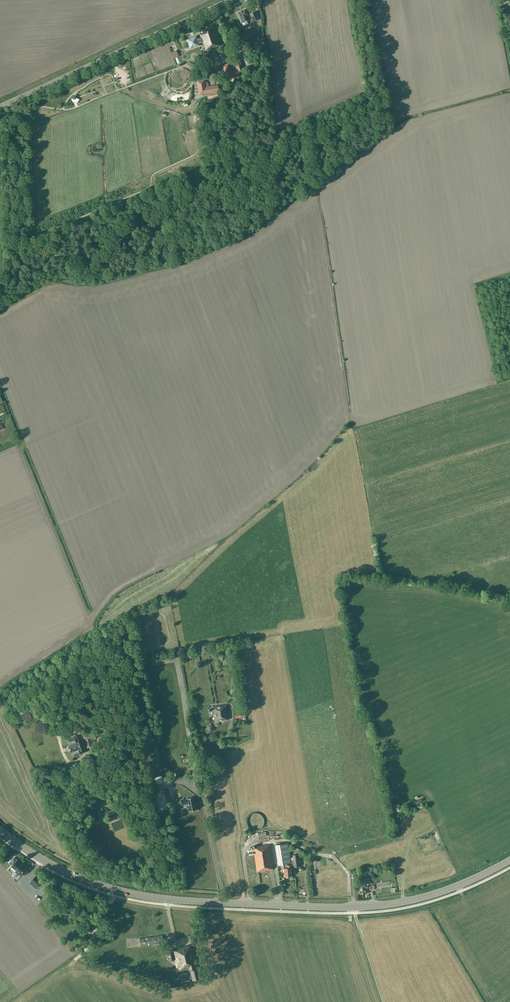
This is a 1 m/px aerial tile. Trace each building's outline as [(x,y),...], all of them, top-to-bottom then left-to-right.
[(241,23),(248,20),(245,16),(248,15),(245,9),(237,13),(239,18),(241,23)] [(253,21),(259,18),(255,11),(250,14),(253,21)] [(221,45),(213,23),(199,29),(201,35),(202,37),(197,39),(196,37),(188,40),(191,48),(199,45),(198,44),(203,42),(206,50),(210,48),(210,49),(221,45)] [(244,71),(240,60),(234,62),(237,70),(231,72),(229,64),(223,66),(227,77),(230,76),(231,79),(242,75),(241,72),(244,71)] [(206,87),(204,79),(197,80),(199,94),(219,91),(218,85),(206,87)] [(226,705),(213,707),(216,721),(229,719),(226,705)] [(114,729),(116,739),(123,738),(120,728),(114,729)] [(93,731),(83,735),(88,748),(93,746),(93,745),(94,744),(93,741),(92,742),(91,740),(96,738),(93,731)] [(81,748),(79,741),(77,736),(67,739),(69,744),(68,747),(69,750),(72,751),(74,756),(83,753),(81,748)] [(163,769),(158,770),(158,773),(151,774),(153,784),(163,782),(161,775),(165,775),(163,769)] [(182,804),(187,803),(189,811),(197,809),(196,805),(198,805),(197,801),(195,801),(195,797),(186,798),(186,799),(181,800),(182,804)] [(264,820),(264,818),(263,817),(262,815),(261,814),(259,813),(257,813),(256,813),(254,813),(252,813),(251,814),(250,815),(249,817),(248,818),(247,820),(247,821),(247,823),(248,825),(249,826),(250,828),(251,829),(252,829),(254,830),(256,830),(257,830),(259,829),(261,829),(262,828),(263,826),(264,825),(264,823),(264,821),(264,820)] [(437,831),(417,838),(419,845),(440,838),(437,831)] [(426,849),(436,844),(434,840),(424,844),(426,849)] [(284,868),(285,876),(292,876),(291,864),(287,865),(287,864),(291,863),(288,843),(275,845),(278,865),(282,864),(282,869),(284,868)] [(270,844),(258,846),(258,847),(254,847),(257,872),(269,870),(269,869),(273,869),(270,844)] [(299,866),(298,854),(293,855),(293,859),(291,860),(292,864),(292,865),(294,865),(294,867),(299,866)] [(11,866),(16,871),(15,871),(21,877),(29,869),(23,863),(22,864),(17,859),(11,866)] [(363,882),(358,882),(359,887),(367,886),(366,884),(370,884),(368,871),(361,872),(363,882)] [(29,882),(35,889),(42,881),(35,876),(29,882)] [(162,935),(139,939),(140,946),(163,943),(162,935)] [(200,975),(199,975),(198,968),(197,969),(191,945),(178,948),(179,949),(173,951),(175,960),(178,972),(190,969),(193,980),(200,978),(200,977),(201,977),(200,975)]
